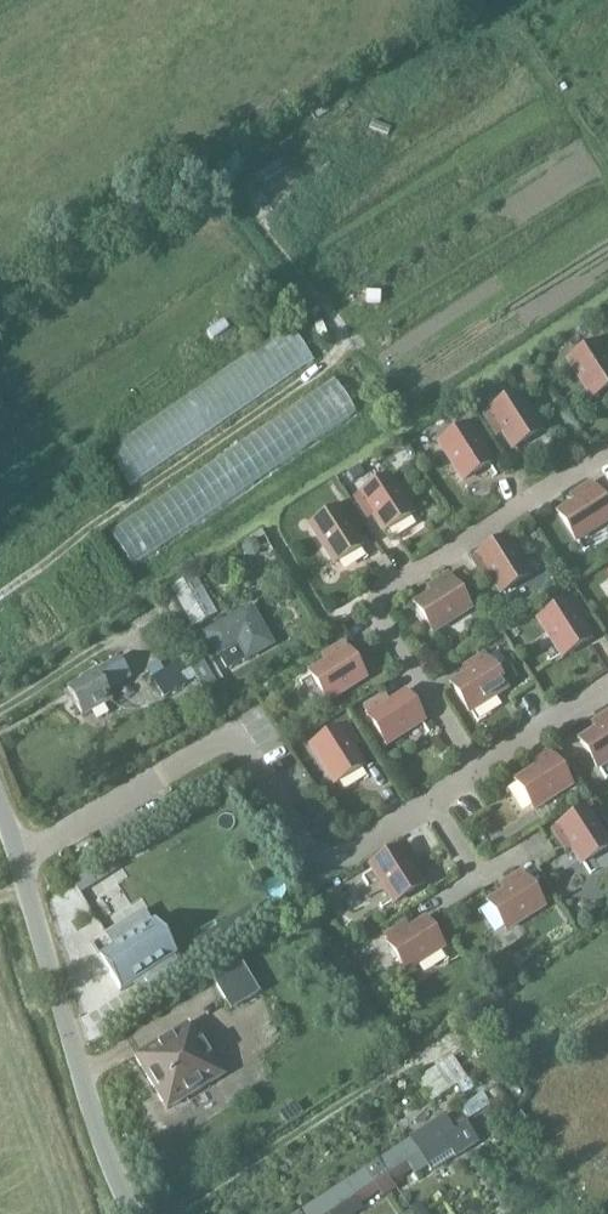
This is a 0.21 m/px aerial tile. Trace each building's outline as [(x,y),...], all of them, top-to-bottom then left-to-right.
[(224,322),(206,333),(212,342),(229,331),(224,322)] [(602,341),(596,345),(596,344),(569,362),(592,399),(607,389),(607,363),(604,357),(607,355),(607,351),(602,341)] [(530,360),(524,363),(525,364),(530,372),(535,370),(530,361),(530,360)] [(498,426),(513,449),(540,432),(517,395),(484,416),(493,429),(498,426)] [(440,444),(463,481),(491,464),(476,440),(481,436),(473,424),(467,427),(440,444)] [(364,475),(359,468),(359,467),(348,474),(348,475),(353,482),(364,475)] [(412,514),(388,477),(356,499),(364,511),(369,508),(384,532),(412,514)] [(558,514),(576,542),(607,521),(607,511),(592,485),(579,494),(582,499),(558,514)] [(311,527),(334,564),(362,546),(346,523),(352,519),(344,506),(338,509),(311,527)] [(529,576),(505,539),(478,557),(472,561),(481,573),(486,570),(501,594),(529,576)] [(246,541),(241,548),(245,557),(255,557),(260,549),(255,541),(246,541)] [(171,590),(189,623),(193,628),(218,614),(196,576),(171,590)] [(415,606),(432,633),(469,610),(449,577),(435,585),(439,590),(415,606)] [(539,621),(562,657),(590,640),(575,616),(580,613),(572,600),(566,603),(539,621)] [(246,663),(276,646),(252,605),(202,633),(217,659),(219,658),(226,671),(244,661),(246,663)] [(334,659),(310,674),(327,701),(364,678),(347,651),(346,651),(343,645),(330,653),(334,659)] [(488,661),(484,656),(471,664),(475,669),(465,676),(451,685),(469,712),(506,688),(488,661)] [(79,677),(81,681),(66,690),(81,716),(111,699),(107,692),(131,678),(119,657),(95,670),(94,668),(79,677)] [(185,658),(182,659),(171,666),(177,676),(190,668),(190,667),(185,658)] [(195,678),(202,692),(221,682),(209,658),(190,667),(190,668),(195,678)] [(146,669),(151,677),(162,669),(158,662),(146,669)] [(149,678),(163,698),(183,684),(177,676),(171,666),(170,664),(162,669),(151,677),(149,678)] [(190,668),(177,676),(183,684),(195,678),(190,668)] [(378,704),(365,712),(386,745),(423,721),(405,694),(381,709),(378,704)] [(165,724),(160,715),(153,719),(158,728),(165,724)] [(597,768),(607,761),(607,715),(600,720),(603,726),(580,741),(597,768)] [(311,746),(335,783),(362,766),(347,742),(352,739),(344,726),(339,729),(311,746)] [(549,753),(513,777),(534,810),(570,786),(553,759),(549,753)] [(585,810),(558,827),(553,831),(561,843),(566,840),(582,864),(607,847),(607,845),(585,810)] [(566,840),(561,843),(566,852),(572,848),(566,840)] [(412,859),(404,846),(399,849),(371,866),(395,904),(422,886),(407,862),(412,859)] [(113,856),(72,882),(80,895),(121,869),(113,856)] [(533,892),(525,879),(521,874),(509,882),(512,888),(488,903),(506,930),(543,907),(533,892)] [(251,909),(193,945),(204,962),(262,926),(251,909)] [(388,944),(406,972),(442,948),(425,921),(401,936),(398,931),(385,939),(388,944)] [(92,944),(91,945),(120,991),(135,982),(143,994),(179,971),(172,959),(175,956),(154,922),(134,934),(126,922),(105,936),(113,948),(100,956),(92,944)] [(212,982),(230,1011),(259,994),(241,965),(212,982)] [(135,1058),(167,1111),(224,1076),(201,1037),(198,1039),(194,1033),(188,1024),(137,1055),(134,1056),(135,1058)] [(453,1054),(416,1078),(430,1100),(467,1077),(453,1054)] [(466,1080),(457,1086),(463,1095),(474,1088),(468,1079),(466,1080)] [(277,1114),(285,1125),(301,1114),(293,1103),(277,1114)] [(518,1113),(512,1118),(519,1127),(525,1122),(518,1113)] [(410,1140),(371,1165),(390,1194),(396,1189),(393,1184),(412,1171),(415,1176),(427,1167),(432,1174),(433,1173),(432,1172),(454,1157),(455,1159),(479,1144),(463,1119),(451,1127),(443,1115),(408,1138),(410,1140)] [(331,1192),(346,1213),(357,1213),(363,1210),(360,1205),(379,1193),(383,1198),(390,1194),(371,1165),(331,1192)] [(297,1213),(346,1213),(331,1192),(297,1213)] [(421,1203),(410,1210),(411,1212),(412,1213),(427,1213),(421,1203)]
